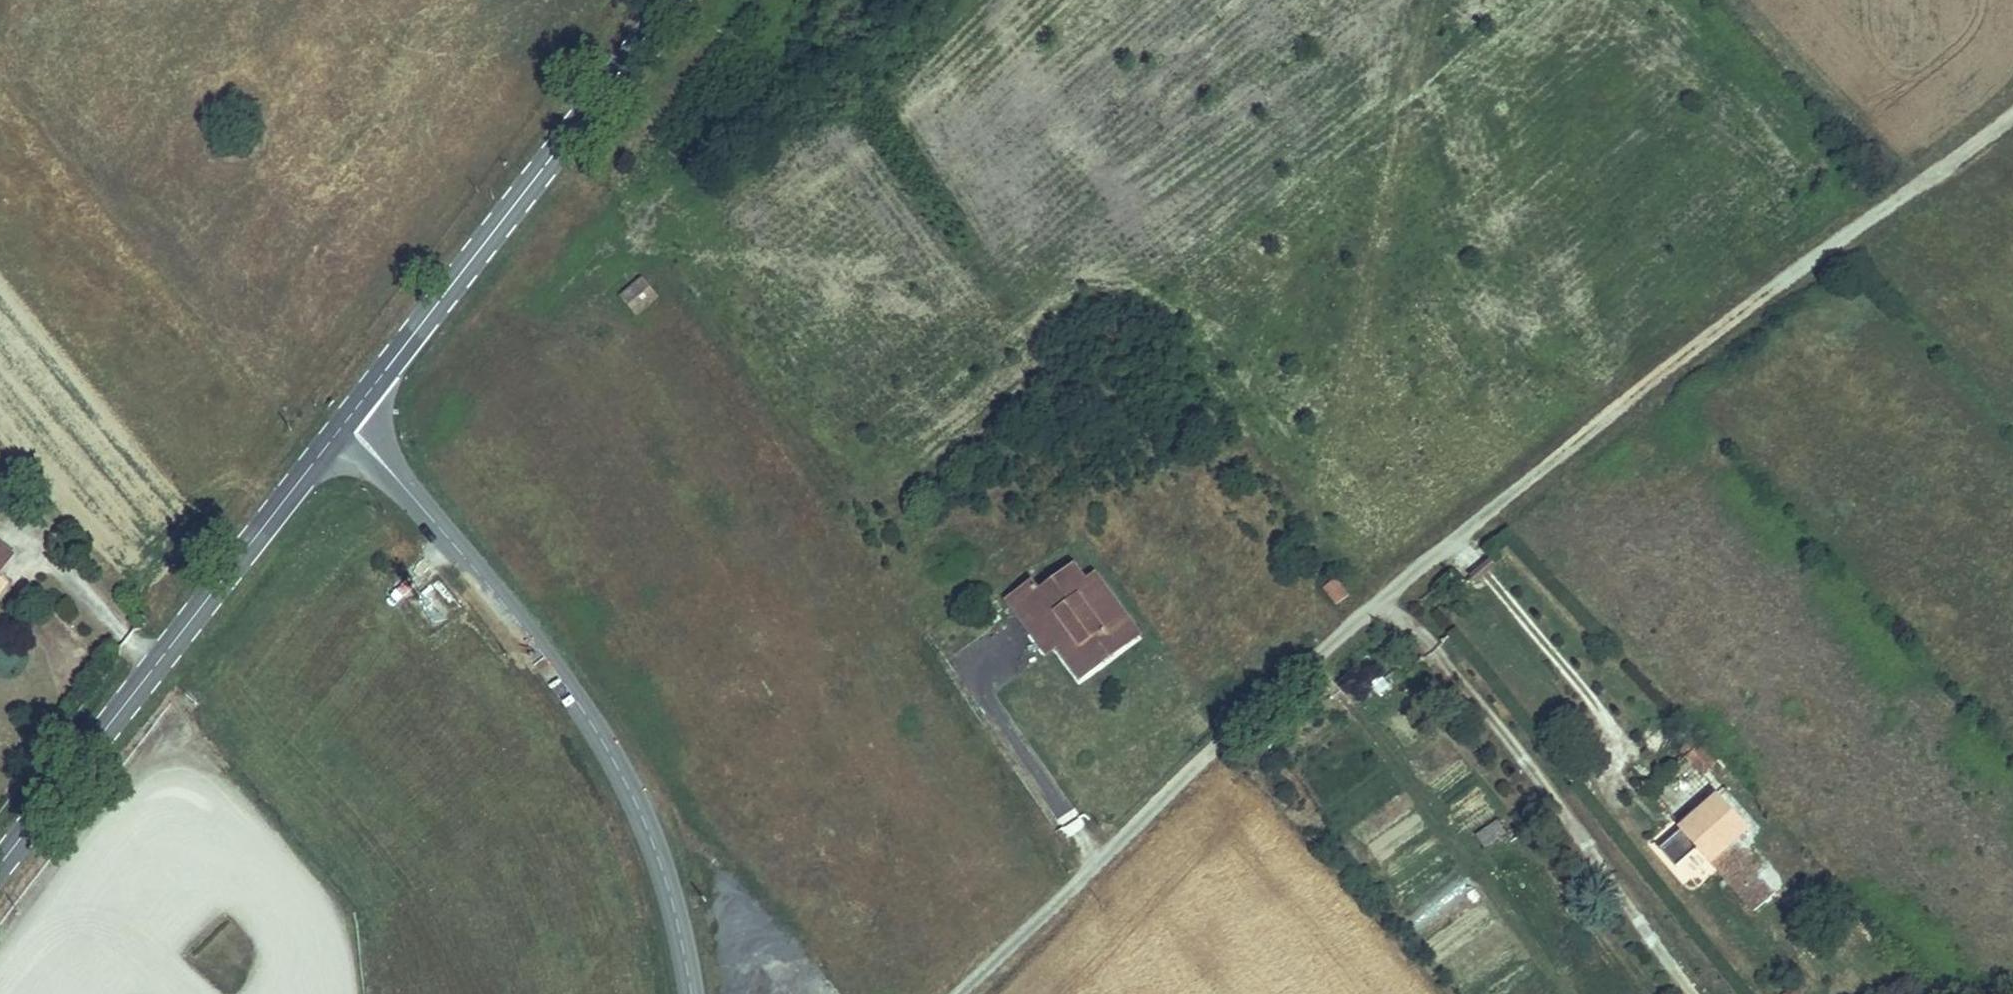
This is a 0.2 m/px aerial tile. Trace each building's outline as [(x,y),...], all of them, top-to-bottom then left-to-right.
[(633,321),(656,302),(639,281),(616,300),(633,321)] [(16,553),(0,540),(0,573),(16,553)] [(1036,637),(1043,635),(1083,687),(1102,674),(1093,663),(1135,632),(1095,581),(1087,584),(1077,571),(1041,597),(1033,587),(1011,605),(1036,637)] [(1331,603),(1347,596),(1338,576),(1322,583),(1331,603)] [(1686,818),(1714,853),(1753,824),(1726,788),(1686,818)] [(1484,848),(1508,831),(1497,817),(1474,834),(1484,848)] [(1676,867),(1696,846),(1675,826),(1655,847),(1676,867)] [(1725,866),(1757,904),(1780,886),(1750,847),(1725,866)] [(1412,916),(1427,930),(1471,885),(1455,870),(1412,916)]
